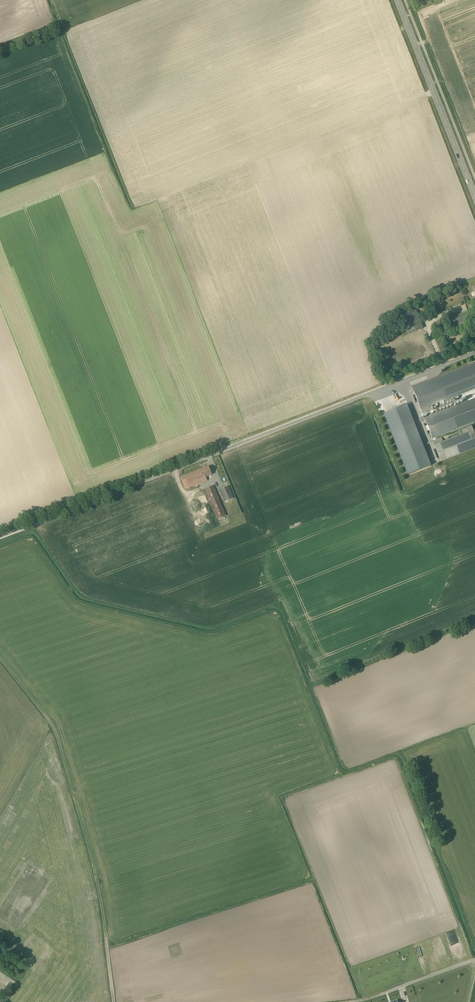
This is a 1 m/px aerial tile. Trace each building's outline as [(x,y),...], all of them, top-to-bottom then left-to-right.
[(408,334),(423,328),(416,310),(400,316),(408,334)] [(451,333),(473,324),(468,311),(445,320),(451,333)] [(474,389),(474,363),(412,389),(414,395),(412,396),(416,406),(418,405),(421,411),(474,389)] [(424,419),(432,438),(448,432),(474,421),(474,399),(453,408),(439,414),(424,419)] [(473,429),(434,445),(441,461),(474,448),(474,429),(473,429)] [(186,489),(207,481),(206,477),(207,476),(212,474),(209,467),(181,477),(186,489)] [(205,489),(218,519),(226,516),(214,486),(205,489)] [(220,490),(225,502),(234,498),(229,486),(220,490)]
